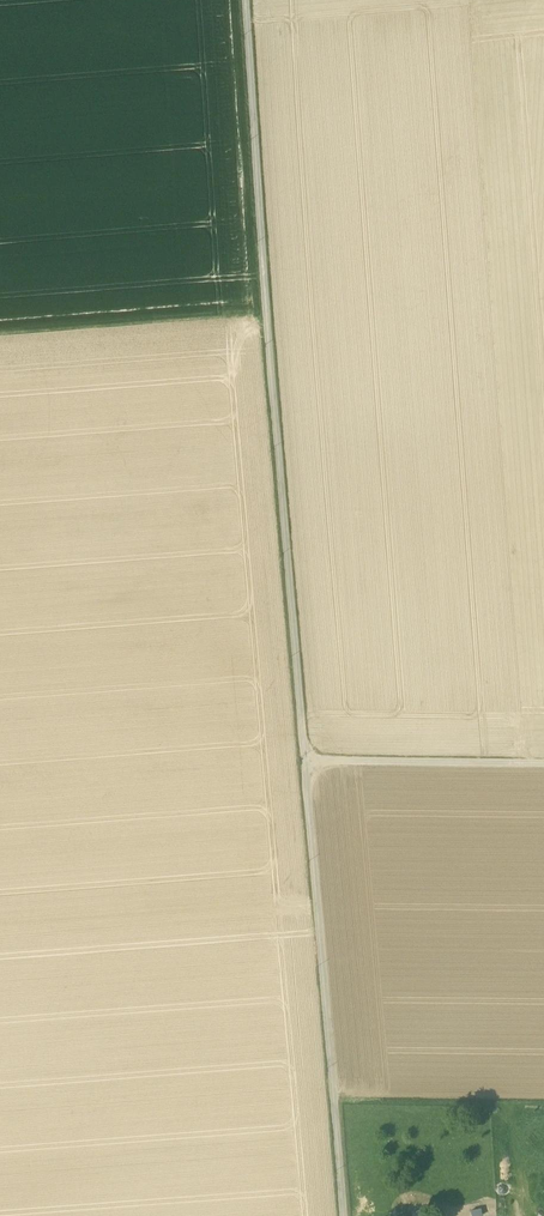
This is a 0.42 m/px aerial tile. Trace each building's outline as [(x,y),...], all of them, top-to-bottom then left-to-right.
[(470,1209),(471,1215),(483,1215),(482,1208),(470,1209)]
